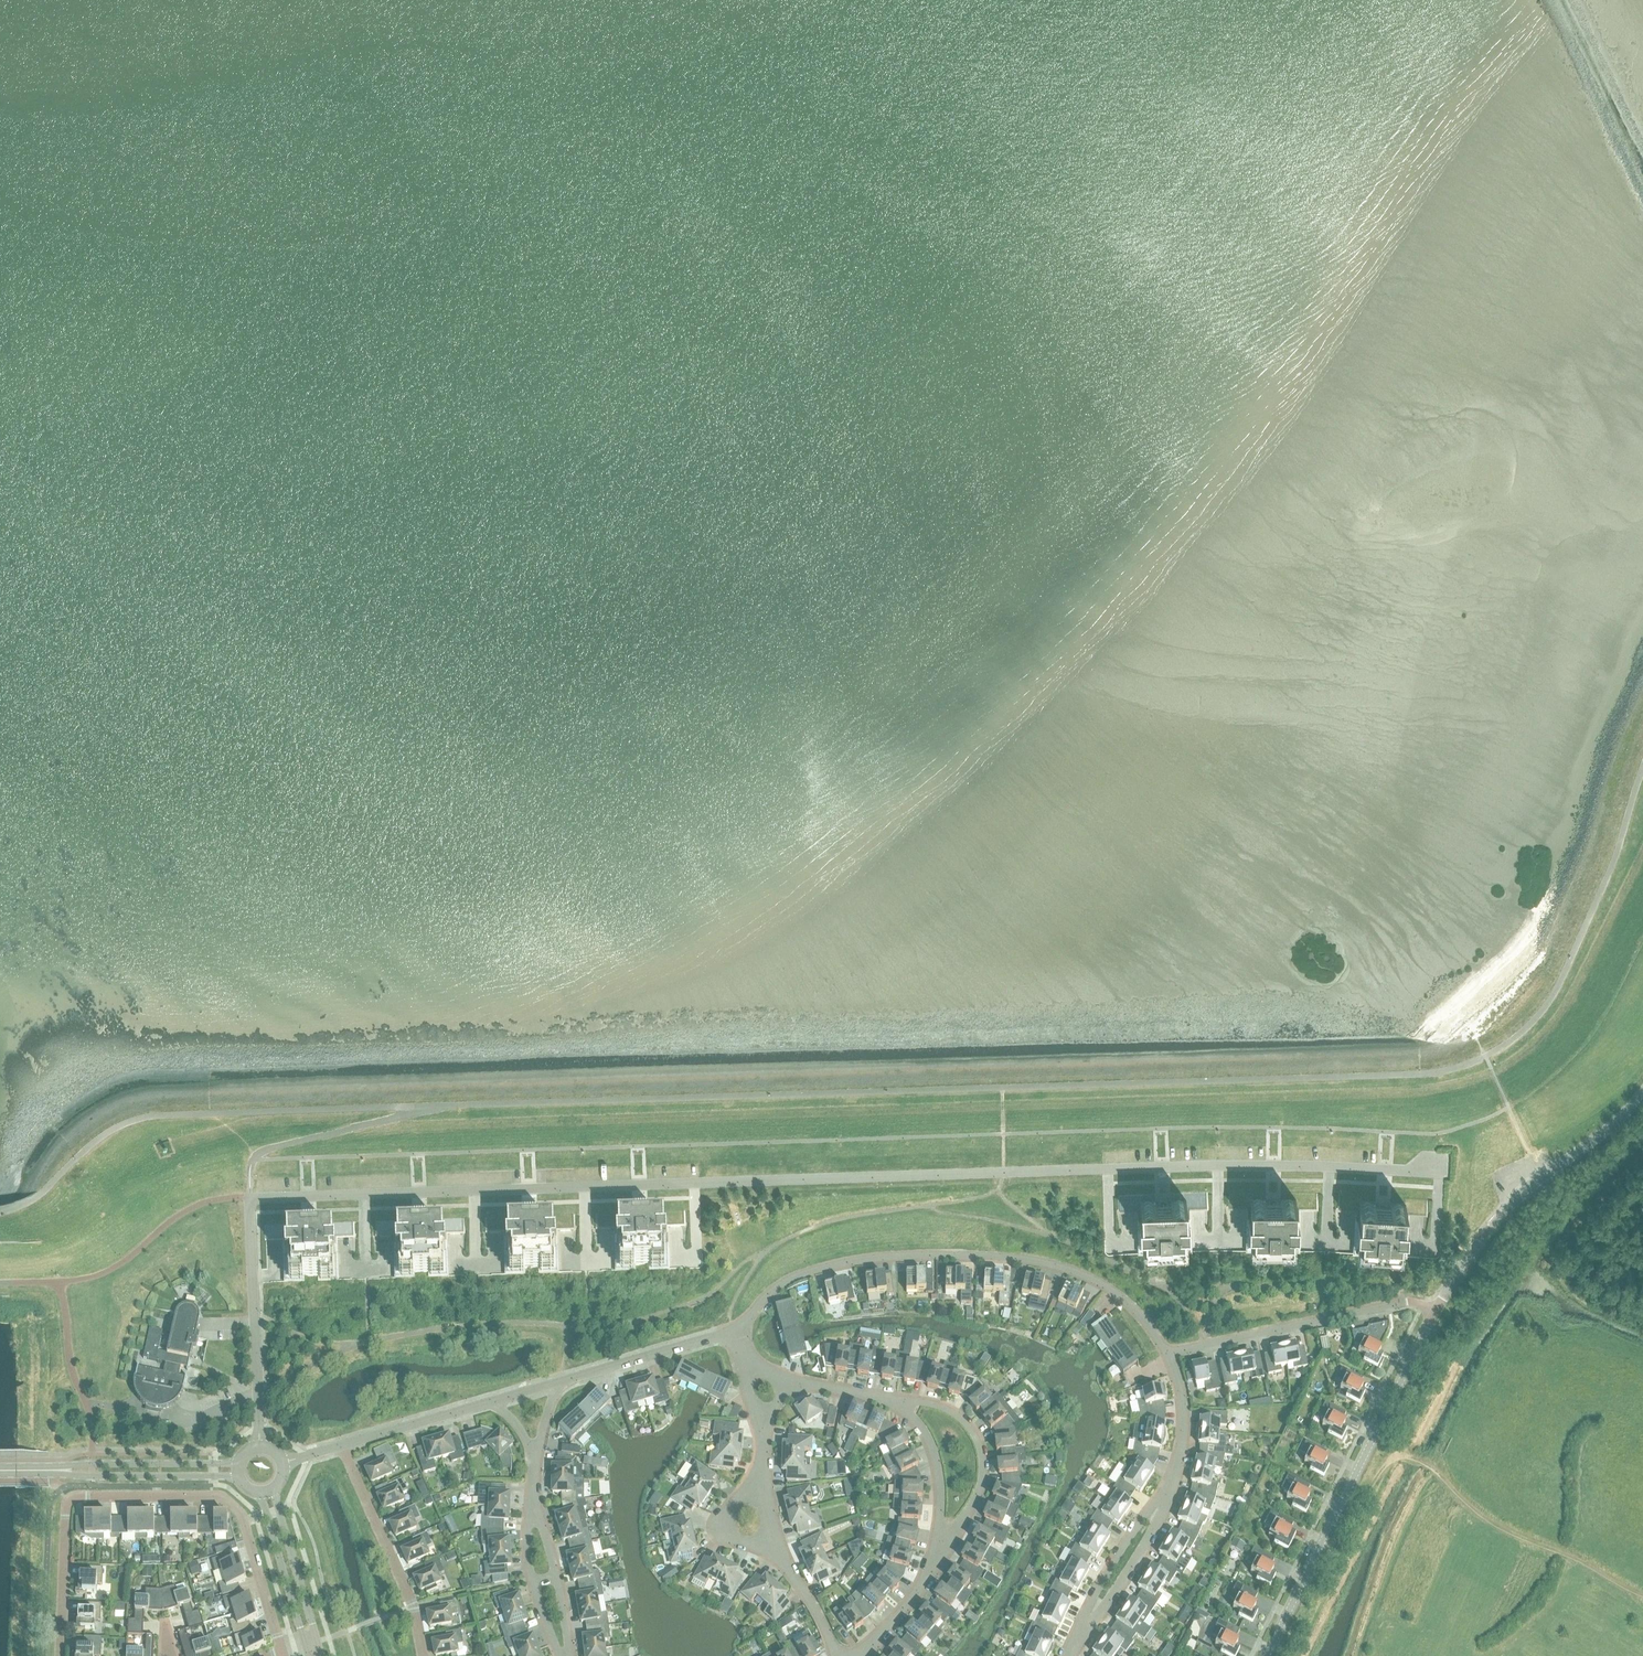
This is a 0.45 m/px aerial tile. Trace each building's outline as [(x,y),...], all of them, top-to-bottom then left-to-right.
[(1250,1200),(1250,1201),(1251,1201),(1251,1215),(1249,1215),(1248,1227),(1249,1227),(1249,1225),(1254,1225),(1254,1243),(1264,1243),(1264,1247),(1282,1247),(1282,1244),(1292,1244),(1292,1226),(1297,1226),(1297,1227),(1298,1227),(1298,1216),(1295,1216),(1296,1201),(1297,1201),(1297,1200),(1281,1200),(1281,1201),(1282,1201),(1282,1205),(1265,1205),(1265,1201),(1266,1201),(1266,1200),(1250,1200)] [(1156,1245),(1156,1248),(1174,1248),(1174,1245),(1184,1244),(1184,1226),(1188,1226),(1188,1228),(1189,1228),(1189,1216),(1186,1216),(1186,1202),(1187,1202),(1187,1201),(1171,1201),(1171,1202),(1172,1202),(1172,1206),(1155,1207),(1155,1203),(1156,1203),(1156,1202),(1140,1202),(1140,1203),(1141,1203),(1142,1218),(1139,1218),(1140,1229),(1141,1229),(1141,1228),(1145,1228),(1145,1245),(1156,1245)] [(1372,1250),(1389,1251),(1389,1248),(1400,1248),(1401,1231),(1405,1231),(1405,1232),(1406,1232),(1407,1221),(1404,1221),(1405,1206),(1406,1206),(1406,1205),(1391,1204),(1390,1205),(1392,1205),(1391,1210),(1374,1209),(1375,1204),(1376,1204),(1376,1203),(1360,1202),(1360,1203),(1361,1204),(1360,1218),(1358,1218),(1357,1229),(1358,1230),(1358,1228),(1362,1228),(1361,1246),(1372,1247),(1372,1250)] [(651,1262),(661,1262),(661,1244),(665,1244),(665,1246),(666,1245),(666,1234),(663,1234),(663,1219),(664,1219),(664,1218),(648,1219),(648,1220),(649,1220),(649,1224),(632,1225),(632,1220),(633,1220),(633,1219),(617,1220),(617,1221),(618,1221),(619,1235),(616,1236),(617,1247),(618,1247),(618,1246),(622,1245),(623,1263),(633,1263),(633,1266),(651,1266),(651,1262)] [(539,1228),(522,1228),(522,1224),(523,1224),(523,1223),(507,1224),(507,1225),(508,1225),(509,1239),(506,1239),(506,1251),(507,1251),(507,1249),(512,1249),(512,1267),(523,1267),(523,1270),(540,1269),(540,1266),(551,1266),(550,1248),(555,1248),(555,1249),(556,1249),(555,1238),(553,1238),(552,1223),(554,1223),(554,1222),(538,1223),(538,1224),(539,1224),(539,1228)] [(441,1270),(440,1252),(444,1252),(445,1253),(445,1241),(443,1241),(442,1227),(443,1227),(443,1226),(427,1226),(427,1227),(428,1227),(429,1232),(411,1232),(411,1228),(412,1228),(412,1227),(397,1228),(398,1228),(398,1243),(396,1243),(396,1255),(397,1255),(397,1253),(402,1253),(402,1271),(413,1270),(413,1274),(430,1273),(430,1270),(441,1270)] [(302,1274),(303,1277),(320,1277),(320,1274),(330,1273),(330,1255),(334,1255),(334,1257),(335,1257),(335,1245),(332,1245),(332,1231),(333,1231),(333,1230),(317,1230),(317,1231),(318,1231),(318,1235),(301,1236),(301,1232),(302,1232),(302,1231),(286,1231),(286,1232),(287,1232),(288,1247),(286,1247),(286,1258),(287,1258),(287,1257),(291,1257),(292,1275),(302,1274)] [(906,1273),(906,1291),(925,1291),(925,1293),(933,1293),(932,1275),(925,1275),(925,1273),(906,1273)] [(940,1278),(940,1284),(945,1284),(945,1291),(961,1291),(961,1303),(971,1303),(972,1276),(965,1275),(965,1273),(946,1273),(946,1278),(940,1278)] [(985,1274),(984,1292),(999,1293),(999,1304),(1009,1305),(1011,1277),(1004,1277),(1004,1275),(985,1274)] [(865,1277),(867,1295),(886,1293),(886,1295),(894,1295),(892,1277),(885,1277),(884,1275),(865,1277)] [(1026,1276),(1021,1294),(1033,1297),(1040,1299),(1038,1308),(1045,1310),(1047,1302),(1051,1285),(1044,1283),(1044,1281),(1026,1276)] [(824,1286),(828,1304),(847,1299),(848,1302),(855,1300),(851,1282),(844,1284),(843,1282),(824,1286)] [(1058,1303),(1075,1311),(1074,1313),(1081,1316),(1089,1299),(1082,1296),(1083,1294),(1066,1286),(1058,1303)] [(194,1306),(186,1304),(185,1304),(183,1305),(182,1305),(181,1306),(180,1307),(179,1307),(179,1308),(178,1309),(177,1310),(177,1311),(176,1312),(176,1313),(173,1326),(165,1363),(187,1368),(187,1371),(188,1371),(193,1349),(196,1349),(198,1340),(195,1339),(199,1318),(199,1317),(200,1316),(200,1315),(199,1314),(199,1313),(199,1312),(199,1311),(198,1310),(197,1308),(196,1307),(195,1307),(195,1306),(194,1306)] [(793,1304),(776,1308),(783,1334),(800,1330),(793,1304)] [(1089,1311),(1080,1324),(1086,1328),(1095,1315),(1089,1311)] [(1389,1322),(1389,1320),(1388,1321),(1389,1323),(1371,1326),(1371,1327),(1369,1331),(1367,1330),(1367,1329),(1352,1332),(1354,1344),(1361,1347),(1358,1354),(1366,1358),(1364,1361),(1363,1361),(1374,1367),(1375,1367),(1376,1366),(1377,1366),(1378,1365),(1379,1364),(1379,1363),(1380,1363),(1383,1357),(1382,1356),(1381,1357),(1378,1356),(1381,1351),(1377,1349),(1380,1343),(1382,1344),(1388,1331),(1389,1330),(1389,1328),(1389,1327),(1389,1326),(1389,1324),(1389,1323),(1389,1322)] [(1106,1321),(1091,1331),(1107,1353),(1121,1342),(1106,1321)] [(148,1338),(143,1359),(156,1361),(158,1352),(160,1343),(163,1331),(160,1331),(150,1329),(148,1338)] [(789,1360),(807,1355),(800,1330),(783,1334),(789,1360)] [(1121,1342),(1107,1353),(1122,1374),(1137,1364),(1121,1342)] [(1295,1344),(1283,1346),(1287,1365),(1293,1364),(1294,1369),(1308,1366),(1304,1350),(1297,1352),(1295,1344)] [(846,1368),(852,1369),(856,1346),(850,1345),(848,1354),(840,1353),(839,1345),(825,1346),(826,1365),(836,1367),(835,1371),(846,1373),(846,1368)] [(869,1370),(876,1371),(879,1356),(878,1356),(872,1355),(871,1355),(871,1358),(862,1357),(863,1347),(856,1346),(852,1369),(858,1370),(858,1375),(868,1377),(869,1370)] [(1287,1365),(1283,1346),(1271,1349),(1272,1357),(1265,1358),(1268,1375),(1282,1372),(1281,1367),(1287,1365)] [(1243,1375),(1238,1352),(1236,1353),(1235,1353),(1233,1354),(1231,1355),(1229,1356),(1230,1357),(1227,1358),(1228,1362),(1220,1364),(1225,1386),(1237,1383),(1236,1376),(1243,1375)] [(1240,1352),(1238,1352),(1243,1375),(1250,1373),(1252,1380),(1264,1378),(1260,1355),(1252,1357),(1251,1353),(1248,1354),(1248,1353),(1248,1352),(1246,1352),(1244,1352),(1242,1352),(1240,1352)] [(893,1376),(899,1377),(903,1354),(896,1353),(895,1362),(885,1361),(886,1357),(879,1356),(876,1371),(883,1372),(882,1379),(892,1381),(893,1376)] [(915,1378),(922,1379),(926,1364),(918,1363),(917,1366),(908,1365),(910,1355),(903,1354),(899,1377),(905,1378),(904,1383),(914,1385),(915,1378)] [(1193,1372),(1196,1385),(1204,1383),(1206,1393),(1221,1390),(1216,1365),(1206,1367),(1205,1363),(1202,1363),(1202,1362),(1200,1362),(1198,1362),(1196,1362),(1194,1362),(1192,1362),(1190,1363),(1189,1363),(1189,1364),(1190,1364),(1193,1372)] [(731,1387),(683,1363),(675,1379),(723,1403),(731,1387)] [(938,1386),(944,1388),(951,1365),(945,1363),(942,1373),(933,1370),(934,1367),(926,1364),(922,1379),(929,1381),(927,1388),(937,1391),(938,1386)] [(144,1406),(146,1407),(154,1408),(153,1411),(154,1411),(154,1409),(162,1410),(164,1410),(166,1409),(168,1409),(170,1408),(172,1407),(174,1406),(175,1404),(177,1403),(178,1401),(180,1400),(181,1398),(182,1396),(183,1394),(183,1392),(187,1375),(186,1375),(185,1378),(138,1367),(139,1365),(138,1365),(135,1381),(134,1383),(134,1385),(134,1388),(135,1390),(135,1392),(136,1394),(136,1396),(137,1398),(139,1399),(140,1401),(141,1403),(143,1404),(144,1406)] [(961,1391),(969,1393),(978,1380),(965,1376),(964,1379),(955,1377),(958,1367),(951,1365),(944,1388),(950,1390),(949,1394),(959,1397),(961,1391)] [(1347,1399),(1356,1403),(1358,1403),(1359,1403),(1360,1402),(1361,1401),(1362,1400),(1362,1398),(1365,1393),(1364,1393),(1364,1394),(1360,1392),(1363,1387),(1359,1385),(1363,1379),(1342,1368),(1336,1380),(1343,1383),(1340,1390),(1337,1396),(1336,1397),(1346,1401),(1347,1399)] [(652,1379),(640,1383),(645,1401),(653,1399),(655,1406),(669,1402),(663,1380),(654,1383),(652,1379)] [(980,1410),(983,1414),(1002,1399),(997,1394),(993,1398),(990,1400),(984,1393),(987,1391),(978,1380),(969,1393),(975,1400),(970,1404),(976,1412),(980,1410)] [(620,1398),(622,1405),(625,1415),(639,1411),(637,1404),(645,1401),(640,1383),(627,1386),(628,1390),(619,1393),(620,1398)] [(1137,1402),(1140,1414),(1163,1413),(1160,1402),(1164,1401),(1164,1397),(1165,1397),(1165,1396),(1165,1394),(1165,1392),(1165,1390),(1165,1388),(1164,1386),(1164,1384),(1163,1384),(1163,1385),(1155,1388),(1155,1389),(1142,1392),(1144,1400),(1137,1402)] [(598,1391),(559,1428),(572,1441),(610,1404),(598,1391)] [(616,1407),(622,1405),(620,1398),(614,1400),(616,1407)] [(806,1425),(821,1415),(828,1416),(826,1426),(834,1428),(837,1410),(830,1408),(827,1404),(818,1402),(814,1404),(811,1399),(796,1409),(806,1425)] [(996,1426),(1001,1432),(1016,1426),(1014,1424),(1019,1420),(1002,1399),(983,1414),(987,1419),(984,1422),(991,1430),(996,1426)] [(1344,1435),(1347,1431),(1343,1429),(1345,1424),(1342,1422),(1346,1413),(1325,1403),(1318,1417),(1325,1420),(1322,1427),(1330,1431),(1328,1434),(1327,1434),(1338,1440),(1340,1440),(1342,1439),(1343,1438),(1344,1435)] [(843,1410),(840,1425),(845,1426),(845,1427),(854,1431),(851,1437),(857,1440),(858,1438),(867,1416),(862,1414),(864,1410),(854,1406),(851,1412),(843,1410)] [(146,1407),(145,1412),(161,1415),(162,1410),(154,1409),(154,1411),(153,1411),(154,1408),(146,1407)] [(731,1412),(725,1409),(722,1415),(728,1418),(731,1412)] [(1196,1430),(1196,1432),(1219,1433),(1219,1426),(1226,1426),(1227,1413),(1205,1412),(1204,1420),(1200,1419),(1200,1423),(1199,1423),(1199,1422),(1198,1424),(1197,1426),(1197,1428),(1196,1430)] [(1135,1426),(1134,1433),(1144,1434),(1166,1438),(1167,1435),(1167,1432),(1166,1429),(1165,1429),(1165,1425),(1161,1425),(1163,1413),(1140,1414),(1138,1426),(1135,1426)] [(875,1439),(881,1441),(892,1429),(882,1425),(884,1419),(875,1415),(873,1419),(867,1416),(858,1438),(864,1441),(868,1432),(877,1436),(875,1439)] [(709,1422),(700,1421),(699,1428),(708,1429),(709,1422)] [(722,1438),(721,1446),(740,1448),(742,1435),(738,1434),(739,1427),(716,1424),(714,1437),(722,1438)] [(1001,1452),(1002,1458),(1025,1455),(1025,1449),(1019,1449),(1015,1450),(1014,1440),(1018,1440),(1016,1426),(1001,1432),(1002,1441),(996,1442),(997,1452),(1001,1452)] [(512,1446),(512,1445),(512,1444),(513,1443),(513,1442),(513,1441),(513,1440),(512,1439),(511,1438),(510,1437),(509,1437),(508,1437),(507,1437),(506,1438),(503,1436),(501,1438),(499,1435),(496,1433),(493,1432),(490,1430),(487,1429),(484,1428),(481,1428),(481,1430),(463,1435),(468,1451),(481,1447),(487,1445),(499,1458),(500,1457),(504,1468),(512,1469),(512,1466),(512,1463),(512,1460),(511,1457),(512,1456),(512,1454),(511,1451),(510,1448),(512,1446)] [(882,1458),(885,1464),(906,1453),(904,1448),(908,1446),(903,1436),(897,1439),(892,1429),(881,1441),(883,1446),(886,1445),(891,1453),(882,1458)] [(1219,1433),(1196,1432),(1196,1434),(1196,1436),(1196,1438),(1197,1439),(1197,1441),(1198,1441),(1199,1441),(1199,1445),(1203,1445),(1202,1452),(1225,1456),(1232,1456),(1233,1448),(1225,1448),(1226,1441),(1226,1434),(1219,1433)] [(1134,1433),(1133,1440),(1135,1440),(1133,1453),(1136,1454),(1153,1459),(1155,1460),(1157,1449),(1161,1450),(1162,1447),(1163,1447),(1164,1444),(1166,1441),(1166,1438),(1144,1434),(1134,1433)] [(449,1436),(436,1439),(442,1458),(450,1456),(452,1463),(465,1459),(458,1437),(450,1440),(449,1436)] [(784,1445),(783,1458),(803,1459),(803,1451),(811,1451),(811,1438),(788,1437),(788,1445),(784,1445)] [(442,1458),(436,1439),(423,1443),(425,1447),(416,1449),(423,1473),(436,1470),(434,1460),(442,1458)] [(1304,1463),(1308,1465),(1312,1467),(1311,1471),(1309,1470),(1309,1471),(1321,1477),(1322,1476),(1324,1475),(1325,1474),(1326,1472),(1329,1467),(1325,1465),(1327,1460),(1324,1459),(1327,1452),(1306,1442),(1301,1453),(1307,1457),(1304,1463)] [(366,1470),(372,1483),(392,1474),(389,1467),(396,1464),(388,1445),(373,1451),(379,1464),(366,1470)] [(562,1453),(580,1454),(581,1447),(562,1445),(562,1453)] [(740,1448),(721,1446),(720,1454),(712,1453),(711,1466),(734,1469),(735,1461),(739,1462),(740,1448)] [(847,1446),(845,1452),(851,1454),(853,1448),(847,1446)] [(1191,1468),(1191,1470),(1213,1475),(1214,1468),(1222,1470),(1225,1456),(1202,1452),(1201,1460),(1197,1459),(1196,1462),(1195,1461),(1194,1463),(1193,1465),(1192,1467),(1191,1468)] [(898,1476),(901,1481),(916,1478),(912,1469),(918,1466),(913,1457),(909,1459),(906,1453),(885,1464),(888,1470),(897,1466),(901,1474),(898,1476)] [(1134,1466),(1131,1472),(1147,1482),(1154,1472),(1147,1467),(1153,1459),(1136,1454),(1130,1463),(1134,1466)] [(1005,1474),(1006,1483),(1022,1485),(1021,1472),(1017,1473),(1016,1463),(1020,1463),(1026,1462),(1025,1455),(1002,1458),(1002,1464),(998,1464),(999,1475),(1005,1474)] [(803,1459),(783,1458),(783,1472),(787,1472),(786,1480),(809,1481),(810,1468),(802,1467),(803,1459)] [(556,1459),(556,1467),(553,1467),(553,1480),(572,1480),(572,1473),(577,1473),(577,1459),(556,1459)] [(696,1464),(684,1481),(707,1497),(714,1486),(711,1483),(715,1477),(696,1464)] [(1131,1472),(1125,1468),(1121,1473),(1123,1475),(1116,1485),(1130,1494),(1134,1488),(1140,1493),(1147,1482),(1131,1472)] [(410,1474),(414,1482),(422,1479),(418,1470),(410,1474)] [(1193,1492),(1197,1493),(1215,1499),(1218,1484),(1211,1482),(1213,1475),(1191,1470),(1190,1472),(1190,1474),(1190,1476),(1190,1478),(1190,1480),(1191,1480),(1192,1480),(1191,1483),(1195,1484),(1193,1492)] [(1310,1486),(1308,1485),(1288,1475),(1281,1489),(1290,1493),(1286,1500),(1294,1504),(1293,1507),(1292,1507),(1291,1507),(1303,1513),(1304,1513),(1306,1512),(1307,1511),(1309,1508),(1311,1504),(1307,1502),(1309,1497),(1306,1495),(1310,1486)] [(894,1496),(893,1503),(917,1504),(917,1498),(922,1498),(922,1488),(916,1487),(916,1478),(901,1481),(895,1482),(894,1486),(896,1486),(895,1496),(894,1496)] [(378,1497),(384,1510),(404,1501),(401,1494),(408,1491),(402,1479),(388,1486),(391,1492),(378,1497)] [(561,1493),(561,1504),(577,1501),(577,1487),(572,1487),(572,1480),(553,1480),(553,1493),(561,1493)] [(707,1497),(684,1481),(672,1499),(691,1512),(696,1506),(699,1508),(707,1497)] [(997,1500),(995,1505),(1016,1514),(1019,1508),(1010,1505),(1014,1496),(1017,1497),(1022,1485),(1006,1483),(1003,1491),(997,1488),(993,1498),(997,1500)] [(506,1486),(479,1484),(478,1506),(489,1507),(509,1508),(510,1495),(506,1494),(506,1486)] [(1116,1485),(1104,1501),(1109,1504),(1125,1515),(1132,1505),(1125,1500),(1130,1494),(1116,1485)] [(814,1486),(809,1487),(787,1493),(789,1500),(785,1501),(788,1514),(807,1509),(805,1501),(817,1498),(819,1495),(818,1488),(814,1486)] [(426,1489),(420,1492),(423,1500),(429,1497),(426,1489)] [(1187,1497),(1182,1509),(1200,1516),(1203,1510),(1210,1513),(1215,1499),(1197,1493),(1194,1500),(1187,1497)] [(430,1497),(424,1500),(427,1506),(433,1504),(430,1497)] [(556,1516),(560,1529),(585,1521),(587,1521),(584,1508),(587,1507),(585,1500),(577,1501),(561,1504),(564,1514),(556,1516)] [(898,1519),(898,1525),(913,1528),(914,1520),(920,1521),(921,1510),(916,1510),(917,1504),(893,1503),(893,1509),(902,1510),(902,1519),(898,1519)] [(1101,1506),(1093,1518),(1107,1527),(1111,1521),(1117,1526),(1125,1515),(1109,1504),(1105,1509),(1101,1506)] [(988,1509),(984,1519),(990,1521),(987,1528),(1007,1537),(1016,1514),(995,1505),(992,1511),(988,1509)] [(413,1522),(420,1519),(415,1506),(400,1513),(403,1519),(390,1524),(396,1537),(416,1528),(413,1522)] [(482,1515),(481,1531),(504,1530),(504,1521),(508,1521),(509,1508),(489,1507),(489,1515),(482,1515)] [(807,1509),(788,1514),(792,1527),(795,1526),(797,1534),(820,1528),(817,1516),(809,1517),(807,1509)] [(1185,1523),(1182,1530),(1197,1538),(1203,1524),(1204,1524),(1206,1521),(1207,1518),(1200,1516),(1182,1509),(1178,1520),(1185,1523)] [(1271,1512),(1264,1526),(1272,1529),(1269,1536),(1277,1540),(1275,1544),(1274,1543),(1273,1544),(1285,1549),(1287,1549),(1288,1548),(1289,1547),(1291,1544),(1295,1535),(1289,1532),(1294,1523),(1271,1512)] [(92,1540),(98,1540),(98,1514),(89,1514),(89,1518),(76,1518),(77,1535),(82,1535),(92,1540)] [(104,1535),(120,1535),(120,1518),(107,1518),(107,1514),(98,1514),(98,1540),(104,1540),(104,1535)] [(120,1518),(120,1535),(122,1535),(122,1540),(124,1542),(133,1542),(135,1540),(141,1540),(141,1514),(132,1514),(132,1518),(120,1518)] [(150,1514),(141,1514),(141,1540),(147,1540),(147,1535),(163,1535),(163,1518),(150,1518),(150,1514)] [(175,1518),(163,1518),(163,1535),(178,1535),(179,1540),(184,1540),(184,1514),(175,1514),(175,1518)] [(193,1514),(184,1514),(184,1540),(190,1540),(190,1535),(206,1535),(206,1518),(193,1518),(193,1514)] [(218,1518),(206,1518),(206,1535),(227,1535),(227,1539),(235,1539),(231,1525),(228,1525),(228,1520),(228,1514),(218,1514),(218,1518)] [(666,1543),(674,1542),(693,1537),(690,1524),(686,1525),(684,1517),(662,1522),(666,1543)] [(1090,1532),(1086,1538),(1103,1548),(1110,1537),(1103,1533),(1107,1527),(1093,1518),(1085,1529),(1090,1532)] [(567,1540),(569,1548),(591,1542),(585,1521),(560,1529),(563,1541),(567,1540)] [(888,1538),(886,1545),(909,1551),(910,1545),(915,1546),(918,1536),(911,1535),(913,1528),(898,1525),(896,1531),(899,1532),(897,1541),(888,1538)] [(452,1526),(447,1530),(452,1535),(456,1531),(452,1526)] [(977,1542),(974,1547),(994,1559),(998,1553),(990,1548),(994,1540),(1002,1545),(1007,1537),(987,1528),(984,1534),(978,1531),(973,1540),(977,1542)] [(490,1546),(490,1554),(510,1553),(509,1539),(505,1540),(504,1530),(481,1531),(482,1547),(490,1546)] [(1172,1533),(1165,1544),(1182,1553),(1185,1548),(1190,1551),(1196,1541),(1201,1544),(1203,1541),(1197,1538),(1182,1530),(1179,1537),(1172,1533)] [(425,1549),(432,1546),(427,1533),(413,1540),(415,1546),(402,1552),(408,1565),(428,1556),(425,1549)] [(800,1553),(806,1566),(824,1557),(820,1550),(827,1546),(821,1535),(800,1545),(804,1552),(800,1553)] [(693,1537),(674,1542),(676,1549),(668,1551),(671,1564),(694,1558),(692,1551),(696,1550),(693,1537)] [(1078,1540),(1071,1552),(1085,1561),(1089,1554),(1096,1559),(1103,1548),(1086,1538),(1083,1543),(1078,1540)] [(567,1556),(570,1569),(589,1564),(587,1556),(595,1555),(591,1542),(569,1548),(571,1555),(567,1556)] [(1165,1544),(1159,1554),(1166,1558),(1162,1565),(1176,1574),(1182,1577),(1192,1559),(1182,1553),(1165,1544)] [(887,1562),(886,1567),(900,1575),(902,1566),(908,1568),(911,1558),(907,1557),(909,1551),(886,1545),(884,1551),(893,1554),(891,1563),(887,1562)] [(968,1562),(964,1569),(979,1578),(983,1571),(978,1568),(983,1560),(991,1565),(994,1559),(974,1547),(971,1552),(967,1550),(962,1559),(968,1562)] [(1273,1581),(1275,1577),(1271,1575),(1274,1570),(1270,1568),(1275,1559),(1254,1549),(1247,1563),(1254,1566),(1251,1573),(1259,1577),(1257,1580),(1256,1580),(1267,1586),(1269,1586),(1270,1585),(1271,1584),(1273,1581)] [(1069,1567),(1066,1573),(1083,1582),(1089,1571),(1082,1567),(1085,1561),(1071,1552),(1064,1564),(1069,1567)] [(510,1553),(490,1554),(491,1563),(484,1563),(485,1577),(508,1575),(507,1566),(511,1566),(510,1553)] [(222,1570),(223,1576),(244,1570),(241,1562),(239,1562),(239,1559),(229,1562),(227,1556),(212,1560),(215,1572),(222,1570)] [(824,1557),(806,1566),(812,1578),(815,1576),(819,1583),(840,1573),(834,1561),(827,1564),(824,1557)] [(424,1565),(427,1573),(414,1579),(420,1592),(425,1590),(427,1594),(438,1589),(436,1585),(440,1583),(437,1576),(444,1573),(438,1558),(424,1565)] [(709,1578),(717,1582),(726,1565),(714,1558),(712,1561),(706,1558),(695,1578),(706,1584),(709,1578)] [(577,1581),(579,1589),(601,1584),(598,1571),(591,1573),(589,1564),(570,1569),(574,1582),(577,1581)] [(726,1565),(717,1582),(724,1586),(720,1592),(732,1598),(743,1578),(736,1574),(738,1571),(726,1565)] [(1151,1567),(1145,1577),(1161,1588),(1164,1582),(1169,1585),(1176,1574),(1162,1565),(1158,1571),(1151,1567)] [(102,1585),(103,1568),(87,1567),(87,1576),(81,1576),(80,1582),(76,1582),(76,1594),(87,1595),(87,1593),(96,1593),(97,1585),(102,1585)] [(871,1575),(867,1580),(885,1596),(889,1591),(892,1594),(899,1586),(894,1582),(900,1575),(886,1567),(882,1572),(885,1574),(878,1581),(871,1575)] [(143,1569),(143,1578),(152,1578),(152,1569),(143,1569)] [(952,1581),(948,1586),(968,1600),(972,1595),(964,1589),(970,1582),(974,1585),(979,1578),(964,1569),(960,1574),(955,1570),(948,1579),(952,1581)] [(244,1570),(223,1576),(225,1582),(219,1584),(222,1596),(237,1591),(235,1585),(245,1582),(244,1579),(246,1579),(244,1570)] [(1058,1576),(1051,1588),(1066,1595),(1070,1589),(1077,1593),(1083,1582),(1066,1573),(1063,1578),(1058,1576)] [(757,1596),(763,1601),(776,1586),(765,1578),(763,1581),(757,1576),(742,1593),(752,1602),(757,1596)] [(1145,1592),(1141,1598),(1155,1608),(1162,1596),(1158,1593),(1161,1588),(1145,1577),(1138,1588),(1145,1592)] [(867,1580),(852,1598),(856,1602),(866,1613),(872,1607),(877,1611),(884,1603),(881,1600),(885,1596),(867,1580)] [(577,1597),(579,1610),(598,1606),(597,1598),(604,1597),(601,1584),(579,1589),(580,1596),(577,1597)] [(1255,1617),(1257,1613),(1253,1611),(1256,1606),(1252,1605),(1258,1594),(1237,1584),(1229,1599),(1236,1602),(1233,1609),(1241,1613),(1239,1617),(1238,1616),(1238,1617),(1249,1622),(1251,1622),(1252,1621),(1254,1620),(1255,1617)] [(175,1586),(161,1590),(164,1612),(182,1606),(187,1623),(202,1619),(200,1611),(194,1613),(187,1592),(178,1594),(175,1586)] [(776,1586),(763,1601),(769,1607),(764,1612),(774,1621),(789,1603),(784,1598),(786,1595),(776,1586)] [(941,1601),(936,1607),(949,1616),(952,1619),(957,1612),(950,1608),(956,1600),(964,1606),(968,1600),(948,1586),(945,1591),(941,1589),(935,1597),(941,1601)] [(1050,1603),(1047,1608),(1065,1617),(1070,1605),(1063,1602),(1066,1595),(1051,1588),(1045,1600),(1050,1603)] [(128,1620),(128,1628),(143,1628),(144,1611),(164,1612),(161,1590),(146,1590),(145,1598),(136,1598),(135,1620),(128,1620)] [(502,1608),(504,1615),(523,1609),(519,1596),(510,1599),(508,1591),(493,1596),(498,1610),(502,1608)] [(233,1609),(234,1614),(255,1608),(252,1600),(251,1600),(250,1597),(240,1600),(238,1594),(223,1598),(227,1610),(233,1609)] [(1130,1600),(1123,1610),(1143,1624),(1155,1608),(1141,1598),(1137,1604),(1130,1600)] [(427,1614),(430,1628),(452,1623),(450,1616),(458,1615),(455,1602),(440,1604),(441,1611),(427,1614)] [(866,1613),(856,1602),(850,1606),(852,1609),(844,1615),(839,1607),(833,1611),(847,1631),(852,1627),(855,1630),(863,1624),(859,1619),(866,1613)] [(100,1621),(101,1604),(86,1604),(85,1612),(79,1612),(78,1618),(74,1618),(74,1630),(85,1631),(86,1629),(95,1629),(95,1621),(100,1621)] [(585,1622),(586,1630),(609,1626),(607,1613),(600,1615),(598,1606),(579,1610),(581,1623),(585,1622)] [(923,1619),(920,1623),(938,1639),(942,1633),(935,1627),(941,1620),(943,1622),(949,1616),(936,1607),(932,1612),(927,1608),(920,1616),(923,1619)] [(255,1608),(234,1614),(236,1620),(230,1622),(233,1634),(248,1629),(246,1623),(256,1620),(256,1617),(257,1617),(255,1608)] [(1040,1612),(1034,1624),(1049,1631),(1052,1625),(1060,1628),(1065,1617),(1047,1608),(1045,1614),(1040,1612)] [(500,1625),(504,1638),(526,1630),(523,1622),(527,1621),(523,1609),(504,1615),(507,1623),(500,1625)] [(1122,1625),(1118,1631),(1132,1641),(1136,1635),(1144,1640),(1151,1630),(1143,1624),(1123,1610),(1116,1621),(1122,1625)] [(204,1626),(202,1619),(187,1623),(189,1630),(204,1626)] [(1239,1650),(1235,1648),(1238,1643),(1234,1641),(1240,1630),(1219,1620),(1211,1636),(1218,1639),(1215,1646),(1223,1650),(1221,1653),(1220,1653),(1225,1655),(1236,1655),(1237,1654),(1239,1650)] [(911,1637),(906,1643),(918,1653),(923,1647),(920,1645),(926,1638),(933,1644),(938,1639),(920,1623),(916,1628),(912,1625),(905,1633),(911,1637)] [(1033,1638),(1030,1644),(1051,1654),(1052,1652),(1052,1650),(1053,1648),(1053,1647),(1053,1645),(1052,1645),(1052,1644),(1053,1641),(1050,1639),(1053,1633),(1049,1631),(1034,1624),(1032,1623),(1027,1635),(1033,1638)] [(583,1638),(585,1651),(604,1649),(603,1640),(611,1639),(609,1626),(586,1630),(587,1637),(583,1638)] [(143,1628),(128,1628),(128,1635),(143,1636),(143,1628)] [(220,1631),(216,1631),(212,1635),(213,1640),(231,1635),(229,1628),(220,1631)] [(1098,1639),(1097,1641),(1116,1654),(1120,1648),(1126,1653),(1134,1642),(1132,1641),(1118,1631),(1115,1629),(1111,1635),(1107,1633),(1105,1636),(1105,1635),(1103,1636),(1101,1637),(1100,1638),(1098,1639)] [(185,1655),(213,1655),(208,1640),(191,1646),(186,1630),(178,1633),(185,1655)] [(516,1648),(519,1655),(537,1649),(533,1637),(529,1638),(526,1630),(504,1638),(509,1651),(516,1648)] [(435,1655),(440,1655),(457,1653),(456,1645),(463,1644),(461,1631),(446,1634),(447,1640),(433,1643),(435,1655)] [(244,1647),(246,1653),(263,1648),(266,1647),(264,1638),(262,1638),(261,1635),(251,1638),(249,1632),(234,1636),(238,1649),(244,1647)] [(790,1649),(794,1655),(814,1655),(819,1652),(808,1632),(787,1644),(790,1649)] [(154,1635),(146,1635),(145,1651),(127,1650),(127,1655),(153,1655),(154,1635)] [(102,1638),(84,1638),(83,1648),(77,1648),(77,1654),(73,1654),(73,1655),(101,1655),(102,1638)] [(1095,1655),(1114,1655),(1116,1654),(1097,1641),(1096,1642),(1095,1644),(1094,1646),(1094,1648),(1093,1650),(1094,1650),(1095,1650),(1092,1653),(1096,1655),(1095,1655)] [(893,1655),(911,1655),(915,1655),(918,1653),(906,1643),(902,1648),(896,1644),(890,1652),(893,1655)] [(1017,1655),(1050,1655),(1051,1654),(1030,1644),(1027,1651),(1021,1648),(1017,1655)]
